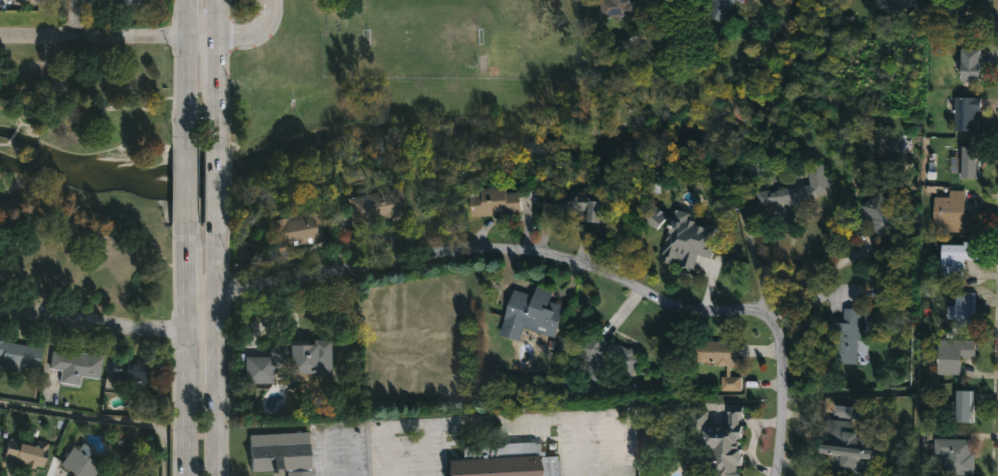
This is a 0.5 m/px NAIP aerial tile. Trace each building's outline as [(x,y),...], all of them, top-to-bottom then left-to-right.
[(602,16),(601,0),(630,0),(630,2),(634,1),(636,14),(622,15),(623,19),(614,20),(613,15),(602,16)] [(708,13),(714,0),(737,0),(726,22),(708,13)] [(894,3),(892,0),(915,0),(896,15),(890,7),(894,3)] [(984,61),(982,81),(962,80),(964,47),(982,48),(981,61),(984,61)] [(982,97),(982,111),(976,110),(976,116),(980,116),(979,131),(954,130),(955,96),(982,97)] [(984,145),(983,177),(960,177),(960,145),(984,145)] [(830,193),(816,195),(816,197),(800,200),(800,203),(787,204),(787,202),(778,204),(778,200),(770,201),(770,205),(757,207),(755,191),(768,189),(769,192),(776,191),(776,189),(810,184),(807,166),(827,164),(830,193)] [(508,185),(508,192),(521,191),(523,212),(471,216),(469,187),(508,185)] [(408,218),(389,221),(389,218),(369,221),(370,227),(352,230),(346,198),(403,187),(408,218)] [(591,192),(590,199),(603,200),(602,222),(588,220),(589,210),(568,208),(568,214),(555,213),(557,194),(569,195),(570,190),(591,192)] [(966,190),(965,213),(979,214),(979,232),(937,231),(937,223),(935,223),(935,196),(950,196),(950,190),(966,190)] [(882,191),(893,208),(903,202),(912,218),(880,238),(861,204),(882,191)] [(690,216),(647,222),(644,204),(688,198),(690,216)] [(323,240),(277,249),(271,220),(318,212),(323,240)] [(712,259),(719,225),(672,216),(662,262),(695,269),(697,256),(712,259)] [(979,241),(979,259),(966,259),(966,278),(957,278),(957,280),(946,280),(946,277),(943,277),(943,266),(945,266),(946,260),(944,260),(945,244),(965,244),(965,241),(979,241)] [(555,288),(551,300),(566,305),(556,338),(525,327),(520,341),(500,334),(514,289),(534,296),(538,283),(555,288)] [(979,292),(978,325),(959,324),(959,319),(948,318),(949,305),(957,305),(958,292),(979,292)] [(861,308),(860,341),(858,341),(858,363),(825,362),(826,321),(844,321),(844,307),(861,308)] [(608,340),(619,346),(620,344),(630,349),(631,347),(637,350),(634,354),(641,358),(637,367),(631,364),(625,377),(610,369),(604,382),(587,374),(596,355),(591,360),(581,352),(583,350),(578,345),(592,327),(608,340)] [(331,339),(331,362),(317,362),(317,370),(314,370),(314,373),(308,373),(308,380),(290,380),(289,363),(276,363),(276,369),(272,369),(272,383),(244,383),(244,357),(269,357),(269,346),(288,346),(288,344),(290,344),(290,341),(309,341),(309,345),(315,345),(315,339),(331,339)] [(19,371),(0,368),(2,358),(0,358),(0,340),(6,341),(6,342),(42,348),(38,369),(26,367),(26,368),(20,368),(19,371)] [(741,341),(740,363),(739,363),(739,367),(731,366),(731,376),(742,376),(742,391),(722,390),(722,376),(727,376),(728,365),(718,365),(718,362),(689,361),(690,340),(741,341)] [(976,340),(976,358),(962,358),(962,374),(939,374),(939,340),(976,340)] [(51,351),(78,355),(79,353),(102,356),(99,379),(81,376),(80,385),(59,382),(61,371),(49,369),(51,351)] [(112,359),(152,363),(149,383),(143,382),(143,387),(130,385),(131,381),(123,380),(124,377),(110,376),(112,359)] [(974,390),(974,423),(959,423),(959,413),(943,413),(944,401),(955,401),(955,390),(974,390)] [(714,475),(740,475),(740,468),(743,468),(744,410),(727,410),(726,413),(695,412),(694,450),(715,450),(714,475)] [(878,450),(877,459),(873,458),(871,475),(847,472),(846,475),(824,473),(827,452),(825,452),(826,442),(824,442),(827,418),(851,421),(850,431),(872,435),(871,449),(878,450)] [(312,471),(312,475),(287,475),(287,471),(273,473),(273,471),(251,472),(249,435),(308,432),(310,469),(310,471),(312,471)] [(975,452),(975,474),(945,474),(945,454),(934,454),(935,438),(972,439),(972,452),(975,452)] [(8,439),(35,445),(36,441),(48,444),(42,468),(14,463),(15,459),(3,456),(8,439)] [(556,456),(558,475),(449,475),(448,460),(461,460),(461,457),(463,457),(462,448),(465,448),(465,446),(474,445),(474,441),(489,441),(490,445),(536,442),(536,444),(539,443),(539,452),(543,452),(544,457),(556,456)] [(100,466),(93,475),(73,475),(74,475),(60,465),(73,447),(77,450),(82,443),(93,450),(88,457),(100,466)]
